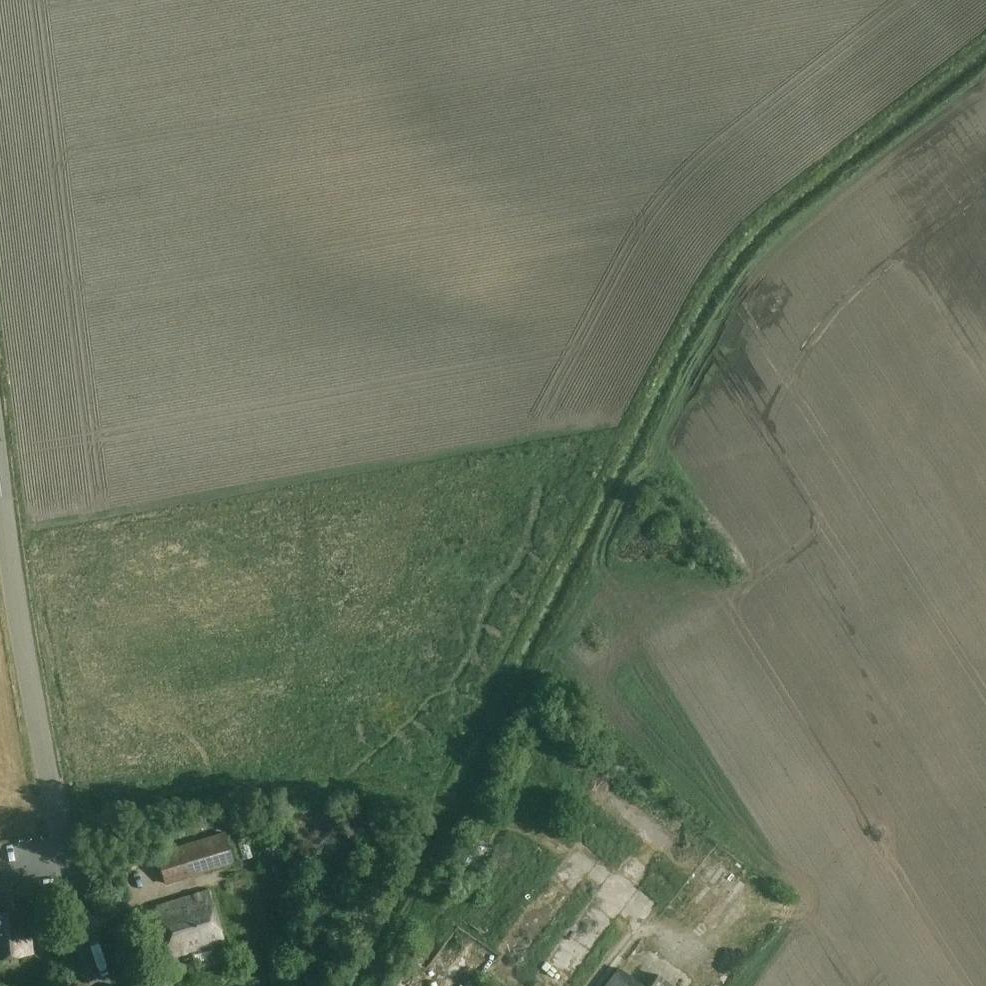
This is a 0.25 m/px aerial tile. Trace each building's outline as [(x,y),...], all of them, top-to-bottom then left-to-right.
[(550,719),(544,729),(562,739),(567,729),(550,719)] [(235,863),(226,834),(157,855),(166,884),(235,863)] [(225,941),(209,891),(157,908),(172,958),(225,941)] [(19,909),(0,911),(0,958),(32,955),(30,939),(22,940),(19,909)] [(555,934),(554,919),(520,920),(521,941),(543,941),(543,935),(555,934)] [(605,985),(647,985),(620,966),(605,985)] [(658,974),(649,985),(675,985),(658,974)] [(572,984),(560,977),(555,985),(571,985),(572,984)]
